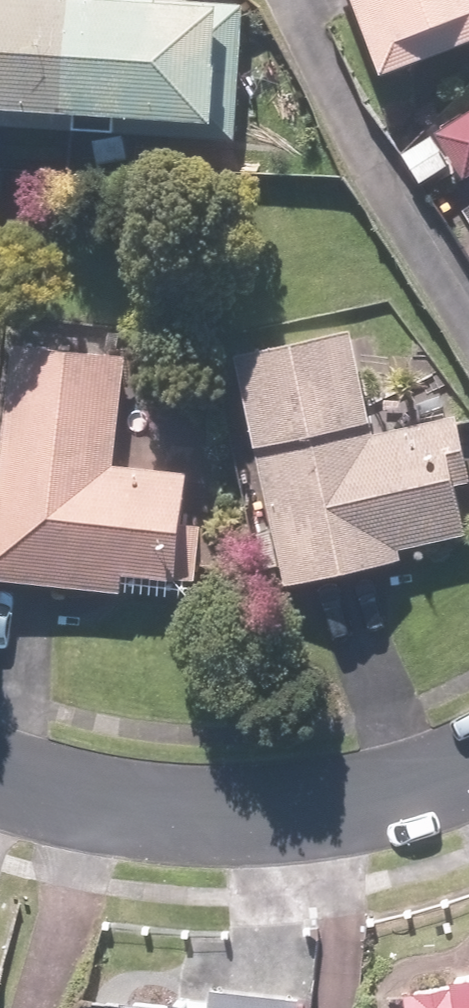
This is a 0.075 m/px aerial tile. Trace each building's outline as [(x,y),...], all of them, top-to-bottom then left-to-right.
[(241,114),(248,0),(0,0),(0,99),(241,114)] [(397,70),(468,43),(468,0),(370,0),(397,70)] [(449,131),(468,162),(468,118),(449,131)] [(245,355),(290,580),(412,556),(410,546),(468,535),(468,441),(463,413),(382,430),(361,328),(245,355)] [(21,344),(12,483),(0,482),(0,576),(134,585),(135,574),(194,578),(202,468),(126,463),(134,351),(21,344)] [(425,989),(428,1007),(468,1007),(468,973),(458,974),(459,983),(425,989)] [(143,1001),(142,1007),(313,1007),(314,995),(220,988),(220,991),(195,990),(194,1004),(143,1001)]
